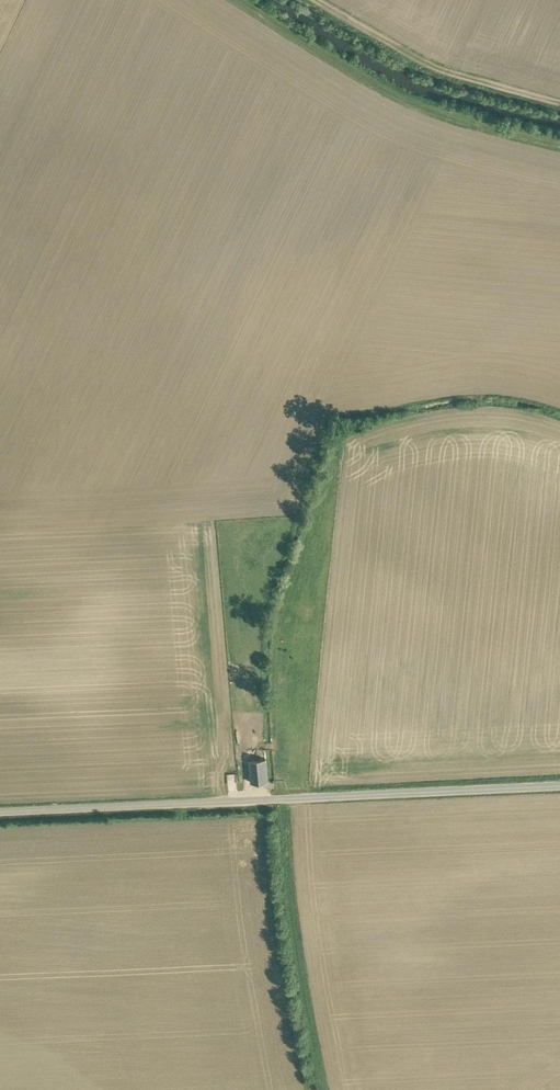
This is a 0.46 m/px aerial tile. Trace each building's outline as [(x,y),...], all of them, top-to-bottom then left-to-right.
[(252,785),(269,785),(275,775),(270,745),(252,760),(252,785)]
